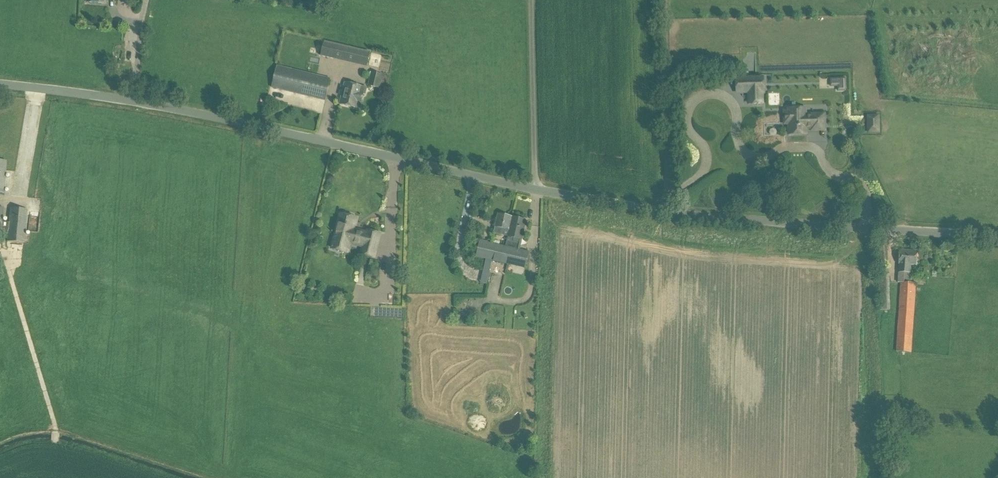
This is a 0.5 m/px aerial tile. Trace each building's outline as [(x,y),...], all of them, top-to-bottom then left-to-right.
[(326,42),(323,56),(336,60),(336,58),(367,65),(370,53),(326,42)] [(278,66),(272,88),(326,101),(331,79),(278,66)] [(372,71),(369,86),(380,89),(383,73),(372,71)] [(764,78),(749,79),(749,92),(752,92),(753,104),(764,104),(763,92),(765,92),(764,78)] [(838,78),(837,89),(852,91),(853,79),(838,78)] [(345,83),(340,104),(361,109),(366,88),(345,83)] [(268,89),(267,95),(290,100),(292,94),(268,89)] [(314,107),(316,100),(307,99),(306,105),(314,107)] [(790,111),(786,112),(786,124),(790,123),(790,134),(806,134),(806,128),(809,125),(813,125),(813,130),(825,130),(825,115),(813,115),(813,116),(806,116),(806,109),(790,109),(790,111)] [(879,115),(867,116),(868,134),(879,134),(879,115)] [(7,234),(7,242),(25,243),(28,209),(10,208),(9,223),(3,222),(4,208),(1,207),(1,206),(0,206),(0,233),(7,234)] [(341,214),(331,250),(346,254),(349,242),(363,246),(361,254),(373,257),(379,234),(368,231),(367,234),(354,230),(357,219),(354,218),(354,215),(345,213),(343,215),(341,214)] [(481,240),(478,251),(503,256),(501,268),(515,271),(517,260),(527,262),(529,252),(519,249),(521,240),(522,240),(527,220),(499,214),(494,233),(508,236),(506,246),(481,240)] [(901,283),(896,351),(912,352),(916,284),(910,284),(911,265),(916,266),(917,252),(900,251),(898,283),(901,283)] [(485,260),(480,283),(484,283),(487,284),(492,261),(485,260)]
